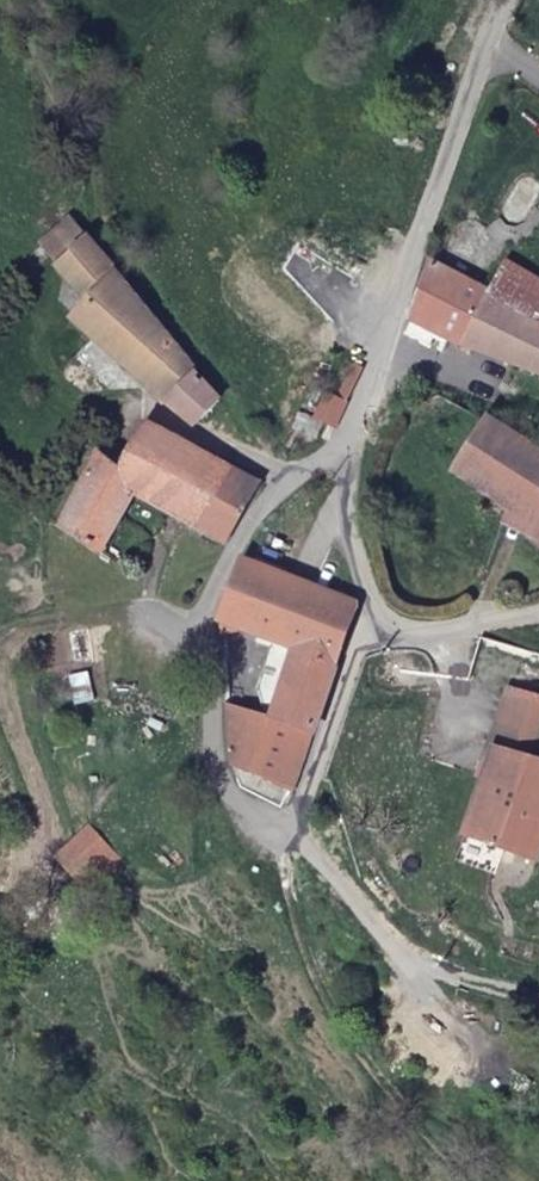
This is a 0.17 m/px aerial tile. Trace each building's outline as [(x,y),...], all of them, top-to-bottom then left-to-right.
[(221,396),(70,215),(39,241),(82,297),(66,315),(192,426),(221,396)] [(506,252),(490,280),(436,248),(406,312),(538,379),(538,271),(506,252)] [(332,429),(361,367),(343,354),(326,382),(316,376),(299,407),(332,429)] [(447,482),(508,517),(496,539),(538,563),(538,445),(486,412),(447,482)] [(132,495),(222,542),(259,481),(144,418),(117,465),(95,447),(53,525),(100,552),(132,495)] [(337,666),(358,604),(244,556),(215,615),(221,635),(243,631),(288,648),(268,715),(253,773),(293,791),(337,666)] [(504,688),(489,741),(492,742),(466,836),(538,860),(538,757),(533,755),(538,738),(538,697),(504,688)] [(268,715),(226,702),(230,764),(253,773),(268,715)]
